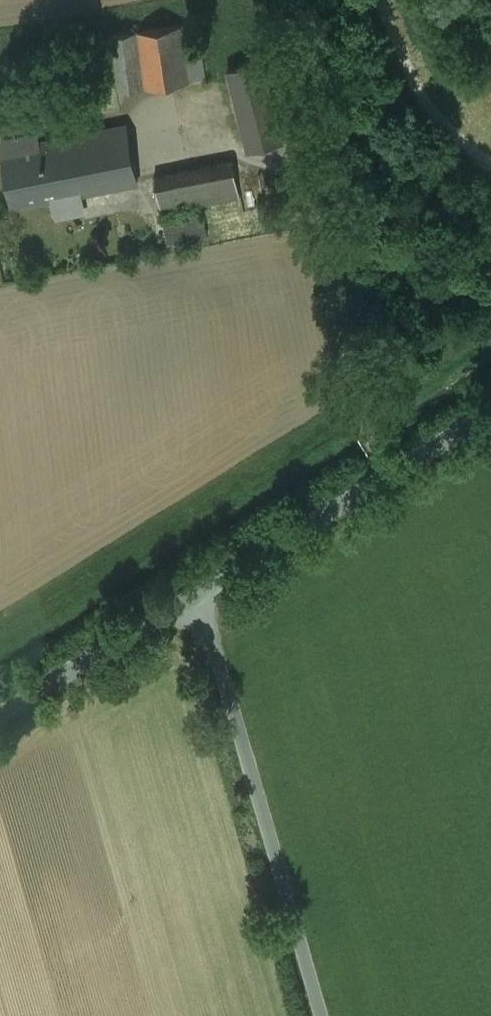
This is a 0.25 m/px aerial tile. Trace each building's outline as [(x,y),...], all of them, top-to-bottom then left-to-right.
[(140,17),(142,31),(183,25),(181,11),(140,17)] [(112,35),(120,90),(191,80),(183,25),(142,31),(112,35)] [(263,59),(228,68),(249,149),(284,140),(263,59)] [(36,132),(3,138),(16,205),(52,197),(79,192),(136,180),(124,123),(38,140),(36,132)] [(233,160),(155,176),(162,212),(240,196),(233,160)] [(260,174),(233,160),(240,196),(244,212),(266,208),(260,174)] [(79,192),(52,197),(56,218),(84,212),(79,192)] [(204,217),(164,225),(168,243),(208,235),(204,217)]
